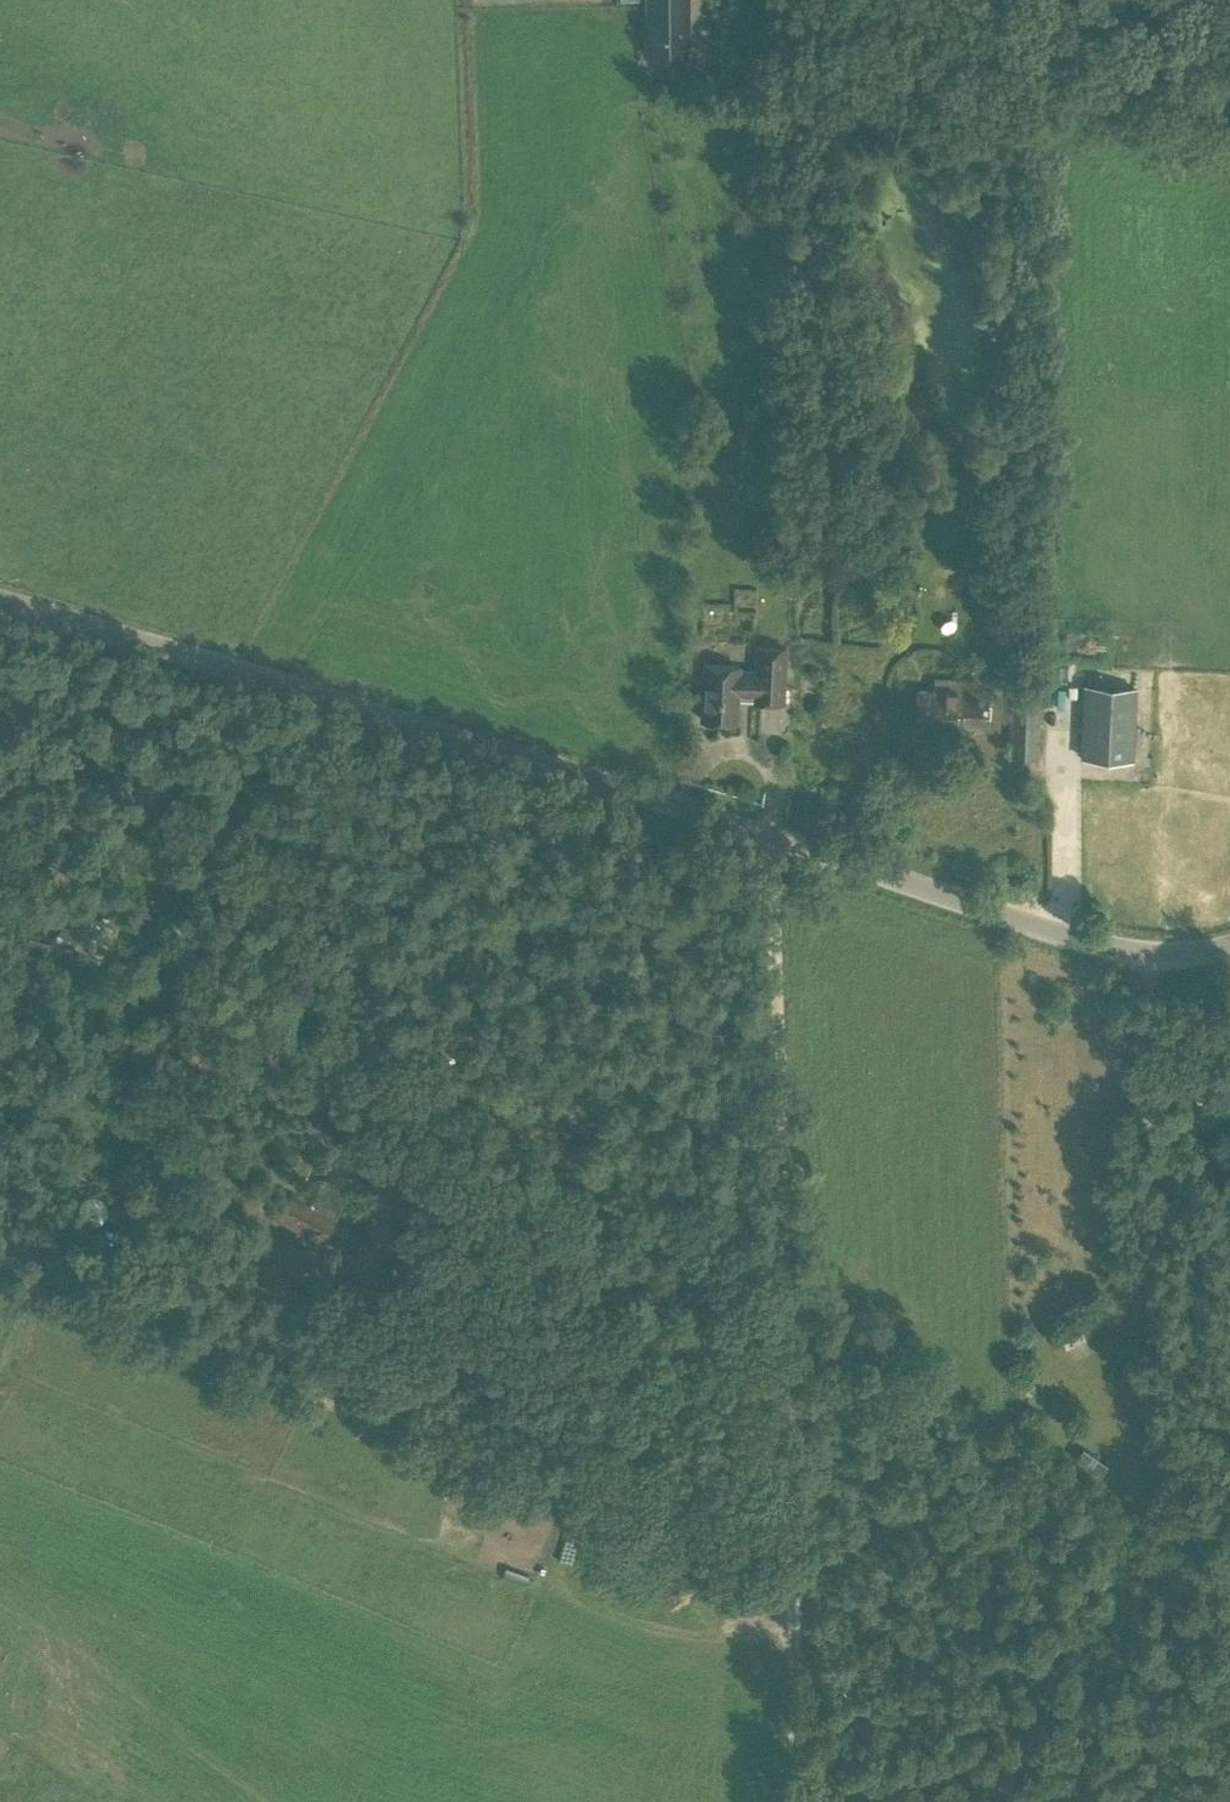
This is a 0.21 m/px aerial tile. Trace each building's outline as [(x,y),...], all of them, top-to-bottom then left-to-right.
[(648,54),(688,54),(687,0),(648,0),(648,54)] [(745,403),(745,417),(756,418),(756,403),(745,403)] [(783,701),(785,646),(757,645),(756,669),(739,669),(739,664),(704,663),(702,717),(736,719),(738,692),(755,693),(755,699),(783,701)] [(984,725),(986,680),(935,678),(934,689),(918,688),(916,725),(957,727),(957,723),(984,725)] [(1036,752),(1038,684),(1008,683),(1007,706),(1012,707),(1011,751),(1036,752)] [(1130,686),(1089,685),(1087,753),(1128,755),(1130,686)] [(45,957),(49,942),(30,936),(26,951),(45,957)] [(422,1037),(410,1044),(416,1053),(427,1046),(422,1037)]
